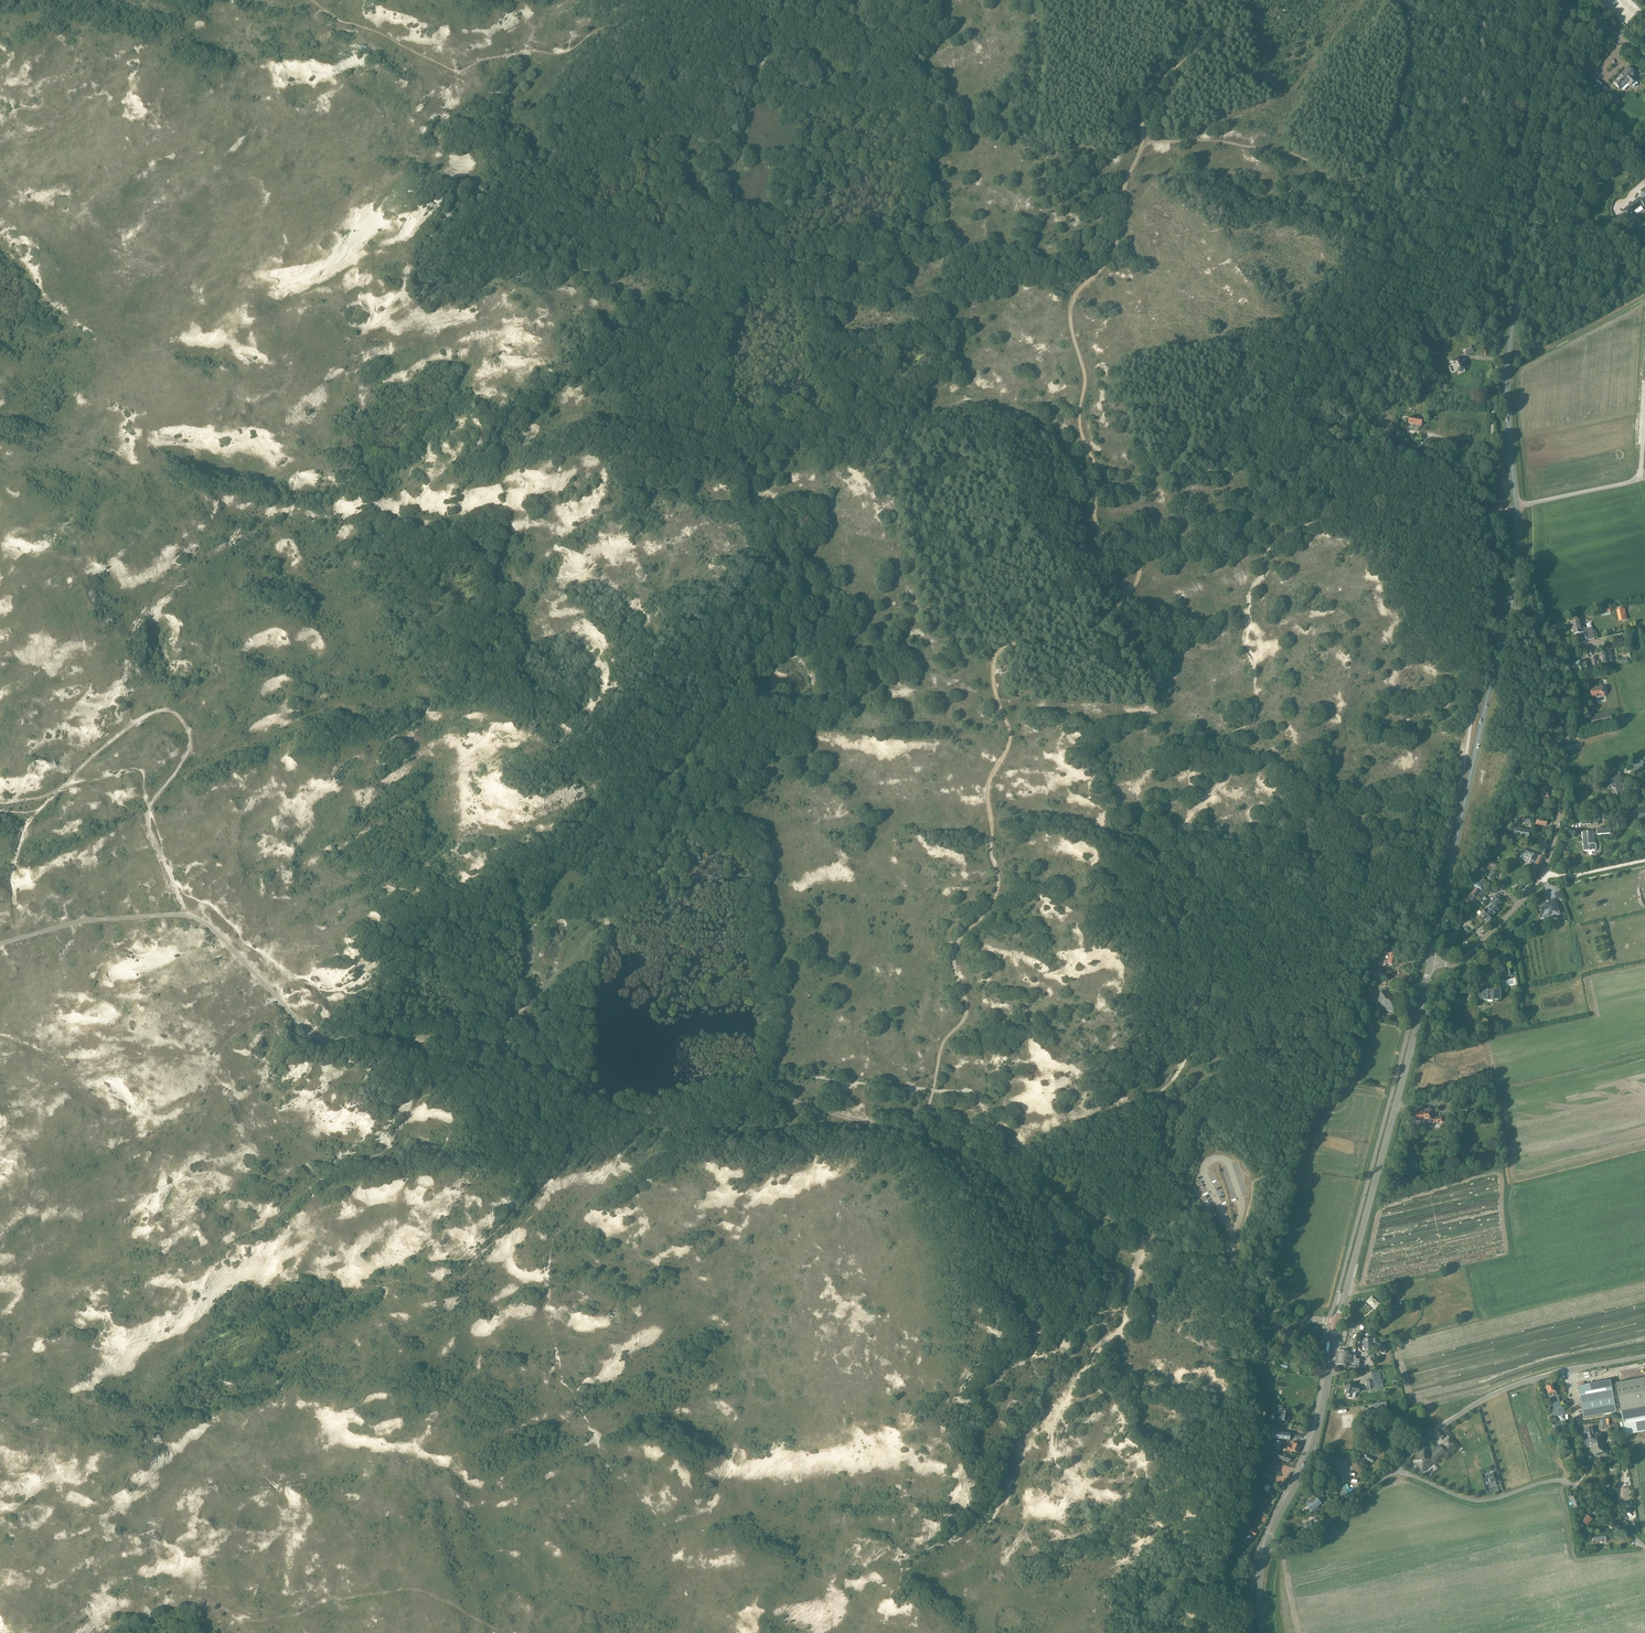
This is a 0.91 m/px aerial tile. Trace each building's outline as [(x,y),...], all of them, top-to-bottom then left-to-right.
[(1621,76),(1614,84),(1617,87),(1620,90),(1627,83),(1630,85),(1633,89),(1638,84),(1635,81),(1633,79),(1635,76),(1633,74),(1628,68),(1620,76),(1621,76)] [(1586,70),(1581,75),(1586,80),(1591,75),(1586,70)] [(1597,96),(1599,98),(1606,91),(1608,89),(1597,78),(1595,80),(1588,87),(1590,89),(1597,95),(1597,96)] [(1643,196),(1622,212),(1631,225),(1638,220),(1632,213),(1640,207),(1639,205),(1641,203),(1644,208),(1644,194),(1643,196)] [(1624,229),(1622,226),(1616,231),(1619,234),(1624,229)] [(1463,350),(1464,354),(1465,354),(1466,356),(1474,353),(1473,350),(1472,346),(1463,350)] [(1481,349),(1484,356),(1490,354),(1487,346),(1481,349)] [(1462,366),(1459,360),(1458,357),(1451,360),(1453,364),(1452,365),(1448,366),(1452,375),(1459,372),(1460,374),(1465,372),(1464,370),(1465,369),(1464,365),(1462,366)] [(1410,417),(1409,417),(1408,424),(1409,424),(1421,426),(1421,425),(1422,426),(1423,421),(1422,420),(1414,418),(1410,417)] [(1625,609),(1619,610),(1616,610),(1619,622),(1627,620),(1625,609)] [(1574,635),(1578,634),(1582,633),(1586,632),(1588,641),(1595,639),(1592,628),(1585,629),(1582,619),(1570,622),(1574,635)] [(1604,643),(1605,646),(1599,648),(1600,651),(1603,664),(1609,663),(1612,662),(1610,650),(1623,648),(1622,640),(1604,643)] [(1585,662),(1576,663),(1576,664),(1574,664),(1574,665),(1573,665),(1572,667),(1574,668),(1575,668),(1576,672),(1578,671),(1578,672),(1587,670),(1585,662)] [(1590,689),(1592,699),(1604,696),(1602,687),(1590,689)] [(1588,718),(1591,729),(1612,724),(1610,713),(1588,718)] [(1642,765),(1644,764),(1643,762),(1642,762),(1642,761),(1632,763),(1635,774),(1644,773),(1642,765)] [(1624,795),(1620,775),(1619,772),(1609,774),(1609,778),(1607,778),(1608,787),(1614,785),(1617,796),(1624,795)] [(1540,787),(1539,797),(1549,798),(1550,788),(1540,787)] [(1644,807),(1632,810),(1634,820),(1644,818),(1644,808),(1644,807)] [(1515,829),(1515,833),(1514,837),(1528,839),(1529,831),(1515,829)] [(1582,833),(1583,851),(1595,851),(1595,845),(1594,832),(1587,832),(1582,833)] [(1523,850),(1521,854),(1519,859),(1529,863),(1530,860),(1532,861),(1529,867),(1526,866),(1523,872),(1534,877),(1544,858),(1534,853),(1533,854),(1523,850)] [(1492,871),(1487,877),(1490,879),(1495,873),(1499,868),(1495,865),(1493,868),(1491,870),(1492,871)] [(1477,881),(1472,887),(1479,892),(1479,891),(1480,892),(1478,895),(1483,899),(1487,893),(1485,891),(1489,886),(1488,885),(1489,884),(1486,882),(1486,883),(1484,882),(1483,883),(1480,881),(1479,883),(1477,881)] [(1476,904),(1473,901),(1475,898),(1474,897),(1479,892),(1473,887),(1467,895),(1470,898),(1464,903),(1470,910),(1471,908),(1476,904)] [(1491,903),(1488,906),(1492,910),(1491,911),(1495,915),(1500,911),(1498,909),(1502,905),(1499,901),(1501,899),(1496,894),(1494,897),(1496,899),(1491,903)] [(1559,914),(1554,902),(1550,903),(1550,904),(1544,907),(1543,906),(1541,907),(1539,908),(1542,916),(1548,914),(1550,920),(1558,917),(1557,915),(1559,914)] [(1480,910),(1477,913),(1479,916),(1480,915),(1488,923),(1491,920),(1490,920),(1491,920),(1495,915),(1491,911),(1492,910),(1488,906),(1486,904),(1483,906),(1486,910),(1483,912),(1483,913),(1480,910)] [(1451,925),(1457,928),(1460,923),(1455,919),(1451,925)] [(1500,969),(1501,978),(1510,977),(1508,967),(1500,969)] [(1375,995),(1379,997),(1376,1009),(1395,1013),(1399,996),(1399,995),(1382,991),(1383,990),(1381,990),(1381,991),(1377,990),(1375,995)] [(1499,1001),(1500,991),(1493,991),(1493,992),(1489,991),(1477,990),(1477,1000),(1488,1001),(1488,1000),(1492,1000),(1499,1001)] [(1453,993),(1453,999),(1454,1003),(1461,1003),(1460,992),(1453,993)] [(1429,1118),(1429,1124),(1430,1124),(1430,1125),(1431,1126),(1433,1126),(1434,1125),(1434,1123),(1443,1123),(1443,1118),(1434,1118),(1433,1109),(1424,1109),(1424,1111),(1424,1119),(1429,1118)] [(1469,1112),(1469,1115),(1470,1120),(1479,1118),(1478,1110),(1475,1111),(1475,1109),(1472,1110),(1473,1111),(1469,1112)] [(1424,1124),(1429,1124),(1429,1118),(1424,1119),(1424,1111),(1414,1112),(1414,1117),(1415,1124),(1417,1126),(1420,1126),(1422,1124),(1422,1122),(1424,1122),(1424,1124)] [(1397,1184),(1404,1189),(1408,1184),(1407,1183),(1405,1185),(1400,1180),(1397,1184)] [(1393,1306),(1401,1295),(1396,1291),(1388,1303),(1393,1306)] [(1389,1344),(1380,1345),(1376,1346),(1377,1355),(1380,1355),(1380,1354),(1386,1353),(1386,1349),(1389,1348),(1389,1344)] [(1337,1351),(1335,1364),(1349,1367),(1359,1369),(1361,1360),(1357,1359),(1358,1355),(1337,1351)] [(1372,1381),(1366,1382),(1366,1383),(1367,1390),(1370,1389),(1371,1389),(1371,1391),(1373,1391),(1379,1390),(1383,1390),(1381,1381),(1379,1370),(1371,1371),(1372,1381)] [(1577,1387),(1583,1418),(1616,1412),(1616,1411),(1620,1410),(1621,1411),(1625,1436),(1644,1432),(1644,1379),(1615,1385),(1616,1386),(1611,1387),(1610,1381),(1577,1387)] [(1553,1409),(1555,1416),(1565,1413),(1563,1408),(1562,1408),(1562,1407),(1561,1407),(1557,1395),(1554,1387),(1553,1387),(1553,1384),(1546,1386),(1549,1397),(1550,1397),(1553,1409)] [(1346,1394),(1348,1394),(1347,1397),(1355,1399),(1356,1392),(1358,1393),(1359,1388),(1347,1385),(1346,1394)] [(1375,1410),(1383,1408),(1382,1401),(1374,1403),(1375,1410)] [(1277,1408),(1276,1417),(1278,1417),(1278,1421),(1281,1421),(1280,1424),(1286,1425),(1287,1422),(1288,1422),(1289,1413),(1288,1413),(1288,1410),(1283,1409),(1277,1408)] [(1587,1437),(1583,1438),(1585,1447),(1589,1446),(1604,1442),(1602,1433),(1598,1434),(1598,1433),(1594,1434),(1592,1428),(1589,1429),(1585,1430),(1587,1437)] [(1270,1438),(1290,1440),(1290,1434),(1271,1432),(1270,1438)] [(1444,1444),(1448,1449),(1453,1444),(1448,1439),(1444,1444)] [(1281,1443),(1276,1441),(1271,1440),(1268,1448),(1275,1450),(1279,1451),(1281,1443)] [(1591,1455),(1588,1456),(1589,1460),(1609,1455),(1608,1451),(1606,1451),(1604,1442),(1589,1446),(1591,1455)] [(1289,1445),(1287,1450),(1287,1451),(1292,1453),(1292,1452),(1299,1453),(1301,1447),(1292,1444),(1292,1446),(1289,1445)] [(1423,1449),(1411,1460),(1423,1473),(1433,1463),(1434,1463),(1436,1461),(1436,1460),(1445,1452),(1439,1446),(1432,1452),(1433,1453),(1430,1456),(1427,1452),(1426,1453),(1423,1449)] [(1291,1458),(1290,1457),(1291,1454),(1288,1452),(1286,1455),(1275,1450),(1274,1451),(1273,1455),(1278,1457),(1277,1458),(1278,1458),(1277,1459),(1289,1463),(1291,1458)] [(1273,1462),(1273,1464),(1270,1472),(1275,1474),(1279,1464),(1273,1462)] [(1262,1476),(1263,1477),(1270,1479),(1272,1475),(1266,1471),(1264,1471),(1262,1476)] [(1262,1490),(1263,1491),(1268,1493),(1271,1486),(1271,1485),(1268,1483),(1269,1482),(1266,1481),(1262,1490)] [(1571,1491),(1568,1492),(1570,1501),(1572,1500),(1573,1500),(1574,1503),(1574,1505),(1576,1506),(1576,1505),(1579,1505),(1577,1498),(1578,1497),(1579,1495),(1580,1494),(1579,1492),(1577,1493),(1577,1495),(1573,1496),(1573,1494),(1572,1494),(1571,1491)] [(1307,1502),(1309,1504),(1307,1506),(1312,1512),(1315,1509),(1316,1511),(1319,1509),(1318,1507),(1322,1504),(1319,1500),(1324,1496),(1320,1492),(1307,1502)] [(1258,1505),(1261,1506),(1264,1508),(1267,1499),(1268,1496),(1265,1495),(1264,1497),(1261,1496),(1258,1505)] [(1592,1519),(1587,1515),(1586,1514),(1581,1520),(1587,1526),(1592,1519)] [(1257,1532),(1249,1528),(1246,1534),(1254,1537),(1257,1532)] [(1592,1537),(1593,1544),(1598,1543),(1597,1542),(1602,1542),(1602,1543),(1606,1542),(1605,1535),(1592,1537)]
